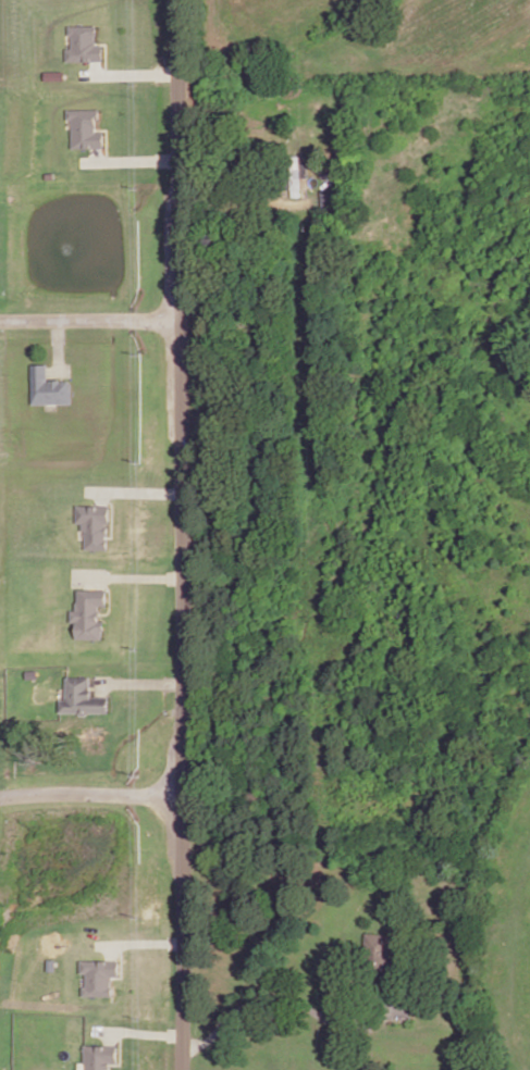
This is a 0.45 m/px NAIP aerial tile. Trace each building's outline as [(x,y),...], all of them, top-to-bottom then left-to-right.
[(66,61),(103,61),(103,45),(97,45),(96,23),(70,24),(70,48),(66,48),(66,61)] [(98,107),(66,108),(66,119),(71,119),(72,148),(105,147),(104,131),(98,131),(98,107)] [(33,362),(33,401),(72,401),(71,383),(69,383),(69,381),(61,381),(61,378),(51,378),(51,381),(48,381),(47,362),(33,362)] [(109,504),(76,504),(76,523),(85,523),(84,549),(108,550),(109,504)] [(78,588),(78,600),(76,601),(76,608),(70,608),(70,621),(76,621),(76,637),(102,637),(103,629),(104,629),(104,621),(99,621),(99,612),(99,604),(107,605),(108,588),(78,588)] [(67,676),(67,698),(61,698),(61,710),(109,711),(110,696),(89,695),(90,676),(67,676)] [(367,932),(391,934),(389,967),(363,965),(367,932)] [(83,958),(83,971),(88,971),(88,985),(86,985),(86,993),(112,993),(112,975),(112,974),(120,974),(120,958),(83,958)] [(412,1001),(411,1011),(427,1012),(428,1003),(412,1001)] [(86,1069),(111,1069),(111,1062),(111,1060),(118,1060),(118,1044),(86,1044),(86,1069)]
